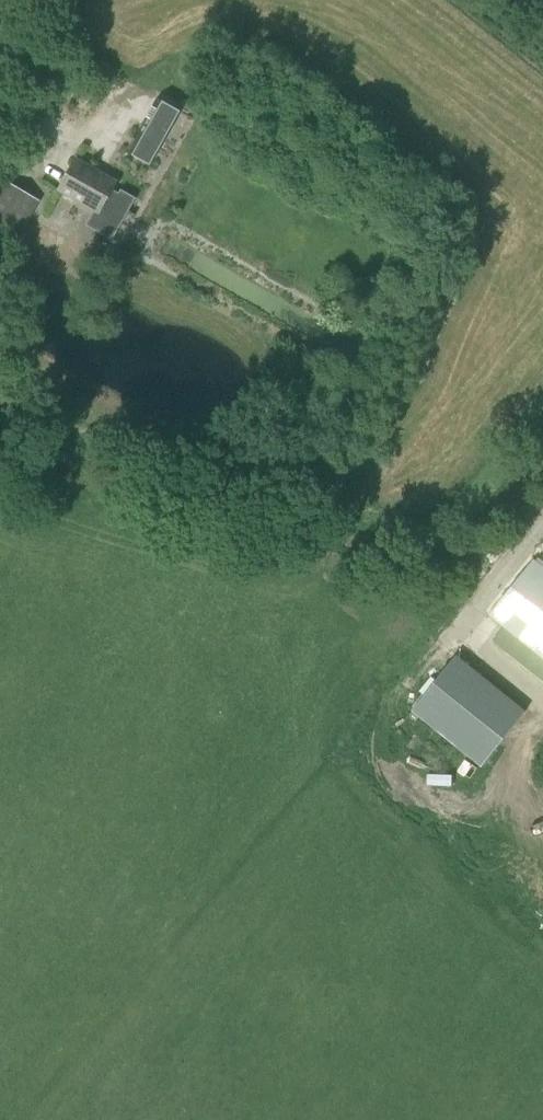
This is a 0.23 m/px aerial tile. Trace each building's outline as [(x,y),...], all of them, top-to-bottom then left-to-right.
[(149,166),(181,112),(157,98),(126,152),(149,166)] [(77,160),(60,190),(96,210),(86,226),(113,240),(129,210),(126,208),(130,200),(119,194),(112,190),(116,182),(77,160)] [(0,196),(0,220),(20,232),(38,201),(8,183),(0,196)] [(488,616),(503,628),(493,641),(542,682),(542,570),(531,561),(488,616)] [(411,711),(481,767),(526,711),(457,655),(411,711)]
